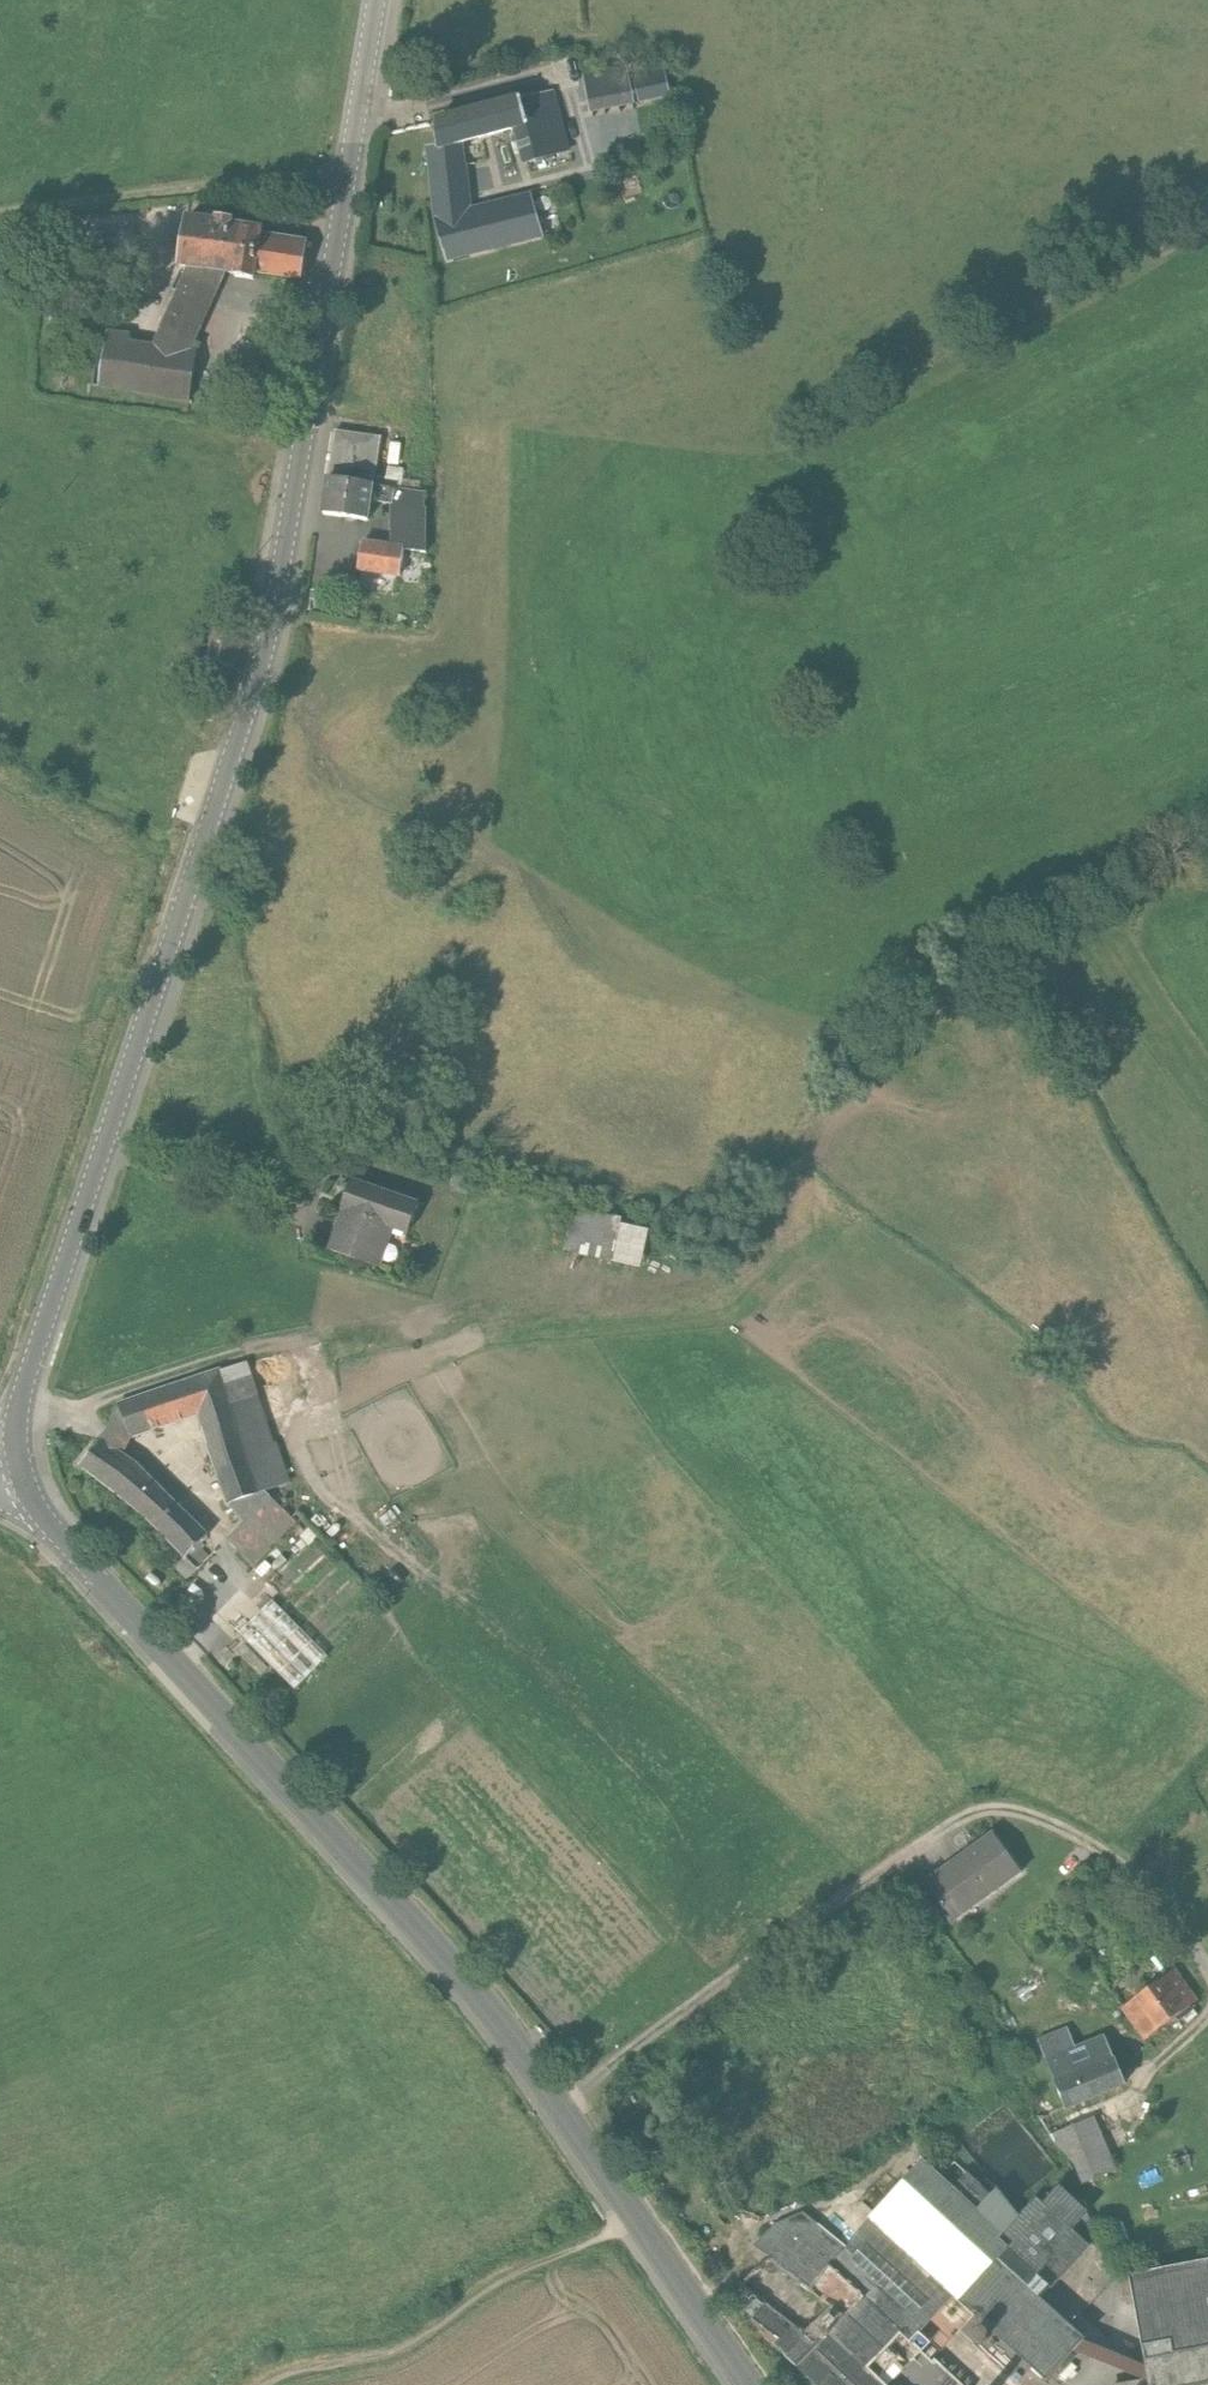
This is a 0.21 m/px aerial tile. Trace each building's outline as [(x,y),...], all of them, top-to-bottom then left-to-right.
[(593,105),(627,97),(624,82),(621,67),(587,75),(593,105)] [(664,73),(624,82),(627,97),(628,100),(667,91),(664,73)] [(460,142),(516,128),(527,125),(523,109),(521,99),(434,122),(440,148),(460,142)] [(553,101),(523,109),(527,125),(516,128),(525,162),(566,151),(553,101)] [(430,149),(437,217),(446,256),(538,232),(530,195),(467,210),(460,142),(440,148),(430,149)] [(178,265),(186,266),(223,271),(237,273),(236,278),(254,280),(255,273),(301,279),(306,243),(257,236),(259,224),(185,214),(178,265)] [(186,266),(153,342),(125,338),(126,331),(108,328),(99,386),(189,399),(196,353),(187,351),(223,271),(186,266)] [(334,435),(328,476),(374,483),(380,441),(334,435)] [(387,465),(385,485),(394,486),(401,487),(403,467),(387,465)] [(374,483),(328,476),(323,516),(368,522),(371,499),(392,501),(394,486),(385,485),(374,483)] [(394,486),(392,501),(392,548),(404,550),(426,553),(426,504),(426,490),(401,487),(394,486)] [(392,548),(362,544),(359,569),(400,575),(404,550),(392,548)] [(351,1180),(326,1250),(371,1266),(386,1227),(405,1234),(416,1204),(351,1180)] [(573,1204),(561,1246),(607,1259),(619,1216),(573,1204)] [(247,1364),(217,1373),(256,1494),(264,1491),(286,1484),(247,1364)] [(227,1503),(256,1494),(217,1373),(120,1405),(130,1436),(197,1414),(227,1503)] [(205,1535),(134,1462),(119,1454),(130,1436),(120,1405),(96,1446),(79,1467),(142,1515),(183,1557),(205,1535)] [(296,1525),(264,1491),(256,1494),(227,1503),(244,1522),(226,1538),(253,1566),(296,1525)] [(272,1596),(237,1630),(295,1688),(329,1654),(272,1596)] [(994,1834),(928,1882),(957,1922),(1023,1874),(994,1834)] [(1123,2010),(1145,2039),(1196,2002),(1175,1972),(1123,2010)] [(1084,2184),(1115,2172),(1085,2100),(1103,2092),(1103,2093),(1124,2085),(1096,2016),(1038,2039),(1065,2106),(1041,2117),(1045,2126),(1077,2163),(1084,2184)] [(830,2333),(870,2369),(881,2357),(900,2376),(922,2352),(930,2343),(940,2352),(974,2316),(1046,2381),(1074,2351),(1083,2340),(1085,2338),(1041,2299),(1081,2255),(1079,2253),(1086,2245),(1088,2247),(1089,2245),(1072,2229),(1086,2213),(1087,2211),(1059,2186),(1043,2204),(1036,2197),(1019,2217),(997,2190),(991,2196),(955,2162),(940,2178),(922,2159),(875,2213),(844,2247),(818,2224),(805,2214),(775,2224),(754,2246),(769,2258),(811,2292),(830,2268),(865,2300),(830,2333)] [(840,2198),(818,2224),(844,2247),(875,2213),(851,2191),(840,2198)] [(1099,2235),(1086,2213),(1072,2229),(1089,2245),(1099,2235)] [(811,2292),(769,2258),(740,2286),(764,2305),(817,2347),(830,2333),(865,2300),(830,2268),(811,2292)] [(1129,2275),(1145,2366),(1148,2381),(1143,2379),(1113,2384),(1207,2384),(1207,2260),(1129,2275)] [(773,2345),(798,2368),(817,2347),(764,2305),(752,2319),(778,2339),(773,2345)] [(985,2341),(987,2340),(988,2338),(989,2336),(989,2333),(988,2331),(986,2329),(984,2328),(982,2328),(980,2328),(977,2329),(976,2331),(975,2333),(975,2336),(976,2338),(977,2340),(979,2341),(981,2342),(983,2341),(985,2341)] [(817,2347),(798,2368),(816,2384),(887,2384),(870,2369),(830,2333),(817,2347)] [(1145,2366),(1083,2340),(1074,2351),(1143,2379),(1148,2381),(1145,2366)] [(922,2352),(900,2376),(881,2357),(870,2369),(887,2384),(962,2384),(934,2359),(932,2362),(922,2352)]
